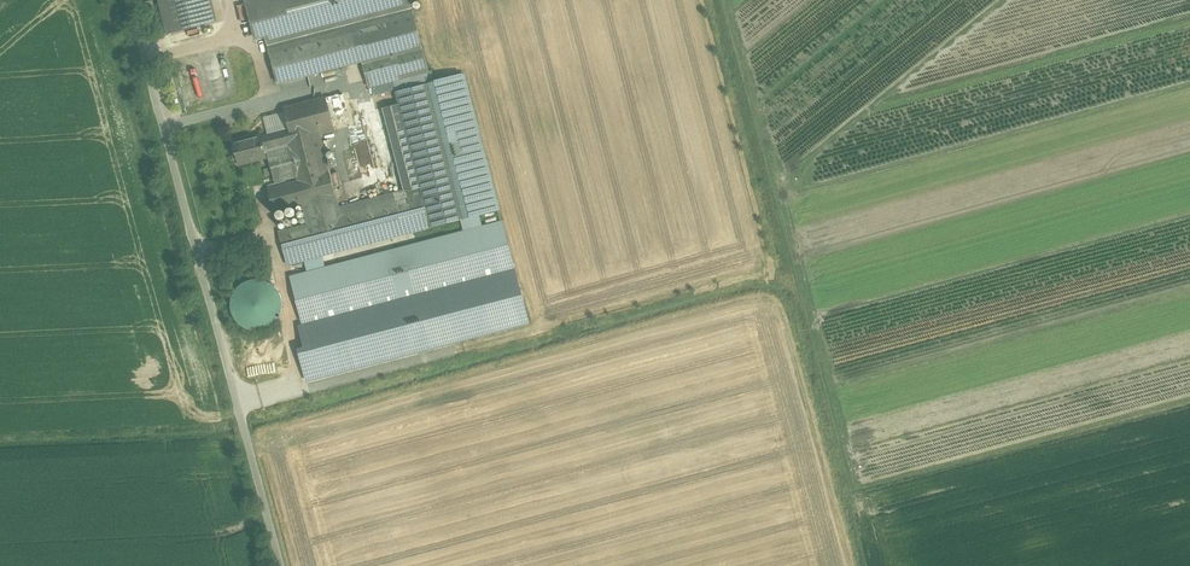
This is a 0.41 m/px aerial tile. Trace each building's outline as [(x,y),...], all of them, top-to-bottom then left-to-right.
[(212,22),(206,0),(152,0),(161,34),(182,29),(212,22)] [(249,37),(261,34),(274,84),(279,83),(357,63),(364,91),(390,85),(395,104),(378,108),(399,191),(334,207),(316,137),(331,133),(322,97),(279,108),(285,130),(227,145),(234,172),(264,164),(271,187),(262,190),(268,214),(299,206),(303,224),(271,233),(280,268),(288,266),(305,262),(323,257),(429,230),(433,230),(462,222),(470,219),(480,217),(494,213),(458,74),(434,80),(427,82),(422,59),(407,0),(239,0),(249,37)] [(354,145),(358,170),(372,168),(368,143),(354,145)] [(470,219),(462,222),(464,233),(483,228),(480,217),(470,219)] [(307,273),(287,278),(294,304),(305,349),(300,351),(306,384),(527,325),(532,325),(506,223),(483,228),(464,233),(326,268),(307,273)] [(323,257),(305,262),(307,273),(326,268),(323,257)] [(256,332),(264,332),(271,329),(278,324),(282,317),(284,309),(283,300),(279,293),(273,287),(265,283),(257,283),(249,285),(242,289),(237,295),(234,303),(234,311),(236,319),(241,325),(248,330),(256,332)]
